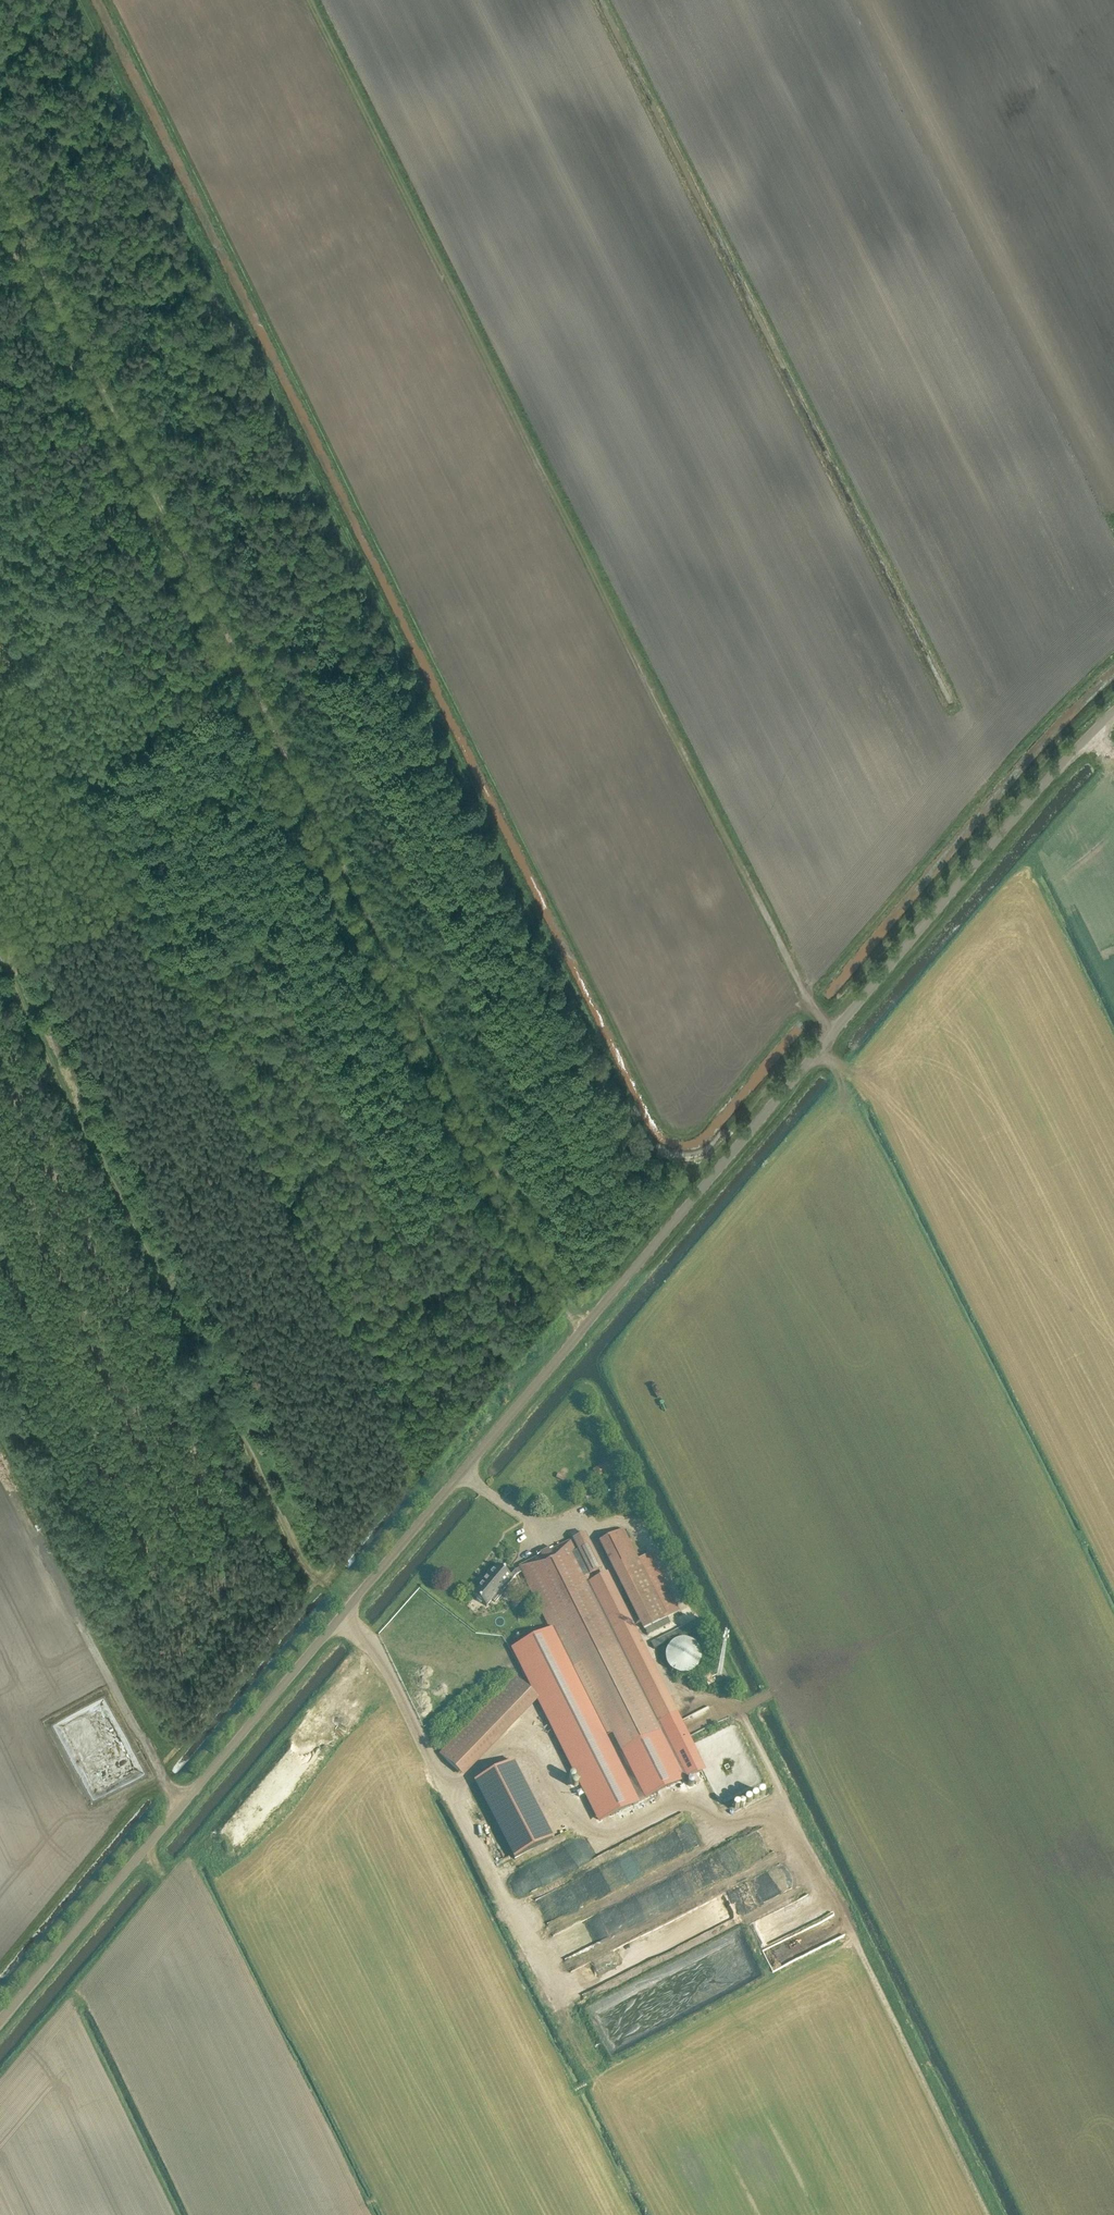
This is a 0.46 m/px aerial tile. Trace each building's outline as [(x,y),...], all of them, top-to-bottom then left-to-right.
[(598,1478),(617,1469),(612,1461),(594,1470),(598,1478)] [(638,1561),(623,1531),(600,1543),(644,1631),(679,1614),(650,1555),(638,1561)] [(522,1573),(552,1632),(619,1767),(670,1742),(661,1724),(675,1717),(602,1571),(585,1536),(571,1543),(549,1553),(549,1552),(541,1556),(541,1558),(520,1568),(520,1569),(514,1572),(515,1573),(511,1578),(498,1567),(494,1572),(492,1570),(486,1577),(488,1579),(473,1596),(487,1608),(492,1601),(496,1604),(509,1589),(507,1588),(517,1576),(522,1573)] [(681,1677),(684,1677),(687,1676),(690,1675),(693,1674),(696,1670),(699,1667),(700,1664),(700,1661),(700,1658),(700,1655),(699,1652),(697,1649),(695,1647),(693,1645),(690,1643),(687,1642),(684,1641),(681,1641),(678,1641),(675,1642),(673,1644),(670,1646),(668,1648),(666,1650),(665,1653),(664,1656),(664,1659),(664,1662),(665,1665),(666,1668),(668,1670),(670,1673),(673,1674),(675,1676),(678,1677),(681,1677)] [(714,1686),(709,1676),(702,1679),(704,1684),(699,1686),(701,1690),(706,1687),(707,1689),(714,1686)] [(439,1756),(459,1774),(534,1697),(514,1678),(439,1756)] [(511,1860),(552,1843),(518,1762),(477,1779),(511,1860)]
